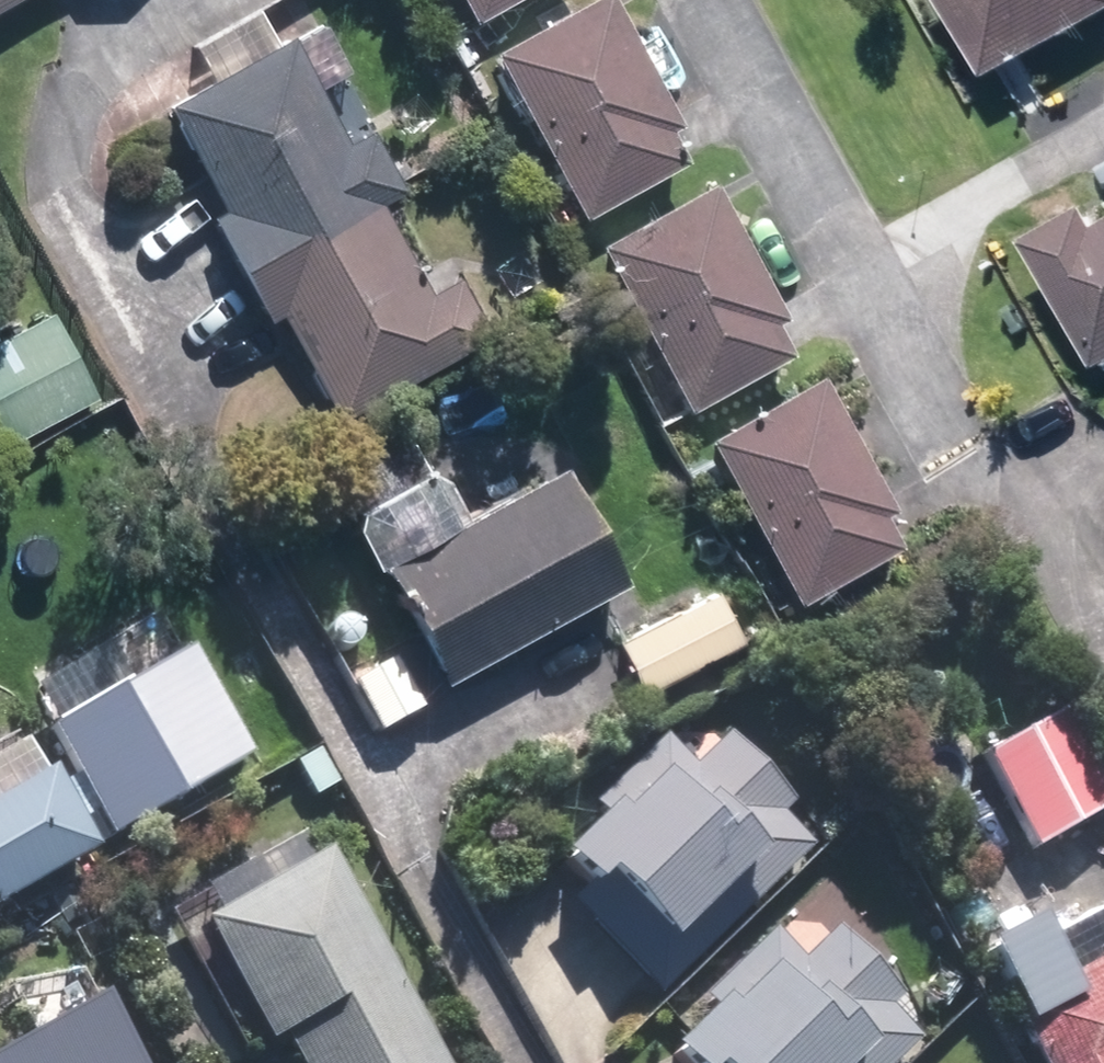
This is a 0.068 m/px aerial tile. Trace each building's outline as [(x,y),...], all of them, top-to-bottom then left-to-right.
[(25,0),(0,0),(0,14),(25,0)] [(486,18),(521,0),(477,0),(486,18)] [(505,45),(594,217),(712,156),(631,0),(592,0),(505,45)] [(979,86),(1103,17),(1103,0),(931,0),(979,86)] [(226,216),(255,271),(392,199),(417,186),(385,126),(364,137),(335,83),(360,70),(333,17),(181,96),(240,208),(226,216)] [(727,181),(611,245),(703,410),(819,346),(727,181)] [(255,271),(281,320),(295,313),(350,418),(502,339),(469,275),(440,290),(392,199),(255,271)] [(1094,375),(1103,370),(1103,225),(1093,231),(1082,211),(1021,245),(1094,375)] [(0,341),(0,423),(14,447),(113,392),(64,305),(0,341)] [(830,372),(721,433),(813,597),(922,537),(830,372)] [(410,414),(337,457),(369,510),(442,467),(410,414)] [(576,457),(395,557),(461,677),(643,577),(576,457)] [(729,587),(626,640),(653,690),(755,636),(729,587)] [(203,647),(63,726),(124,834),(264,755),(203,647)] [(407,657),(359,681),(385,734),(433,710),(407,657)] [(996,747),(1047,851),(1103,824),(1103,756),(1080,706),(996,747)] [(575,908),(667,1000),(833,835),(733,735),(705,763),(673,732),(604,801),(617,813),(579,850),(606,877),(575,908)] [(115,847),(69,766),(2,804),(0,801),(0,911),(115,847)] [(218,918),(282,1041),(296,1034),(311,1062),(463,1062),(352,848),(218,918)] [(993,925),(1058,1062),(1103,1062),(1103,909),(1064,928),(1050,899),(993,925)] [(942,1026),(843,927),(815,955),(787,927),(714,999),(733,1018),(687,1062),(905,1062),(942,1026)] [(56,964),(10,986),(32,1031),(78,1009),(56,964)] [(0,1057),(0,1062),(106,1062),(83,1016),(0,1057)]
